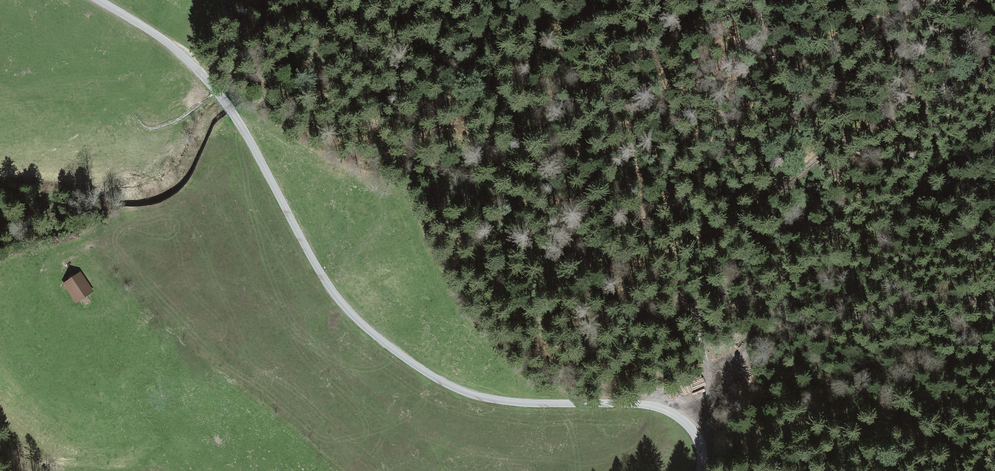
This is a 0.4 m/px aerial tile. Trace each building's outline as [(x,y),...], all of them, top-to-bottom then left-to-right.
[(60,279),(74,300),(91,289),(77,268),(60,279)]
